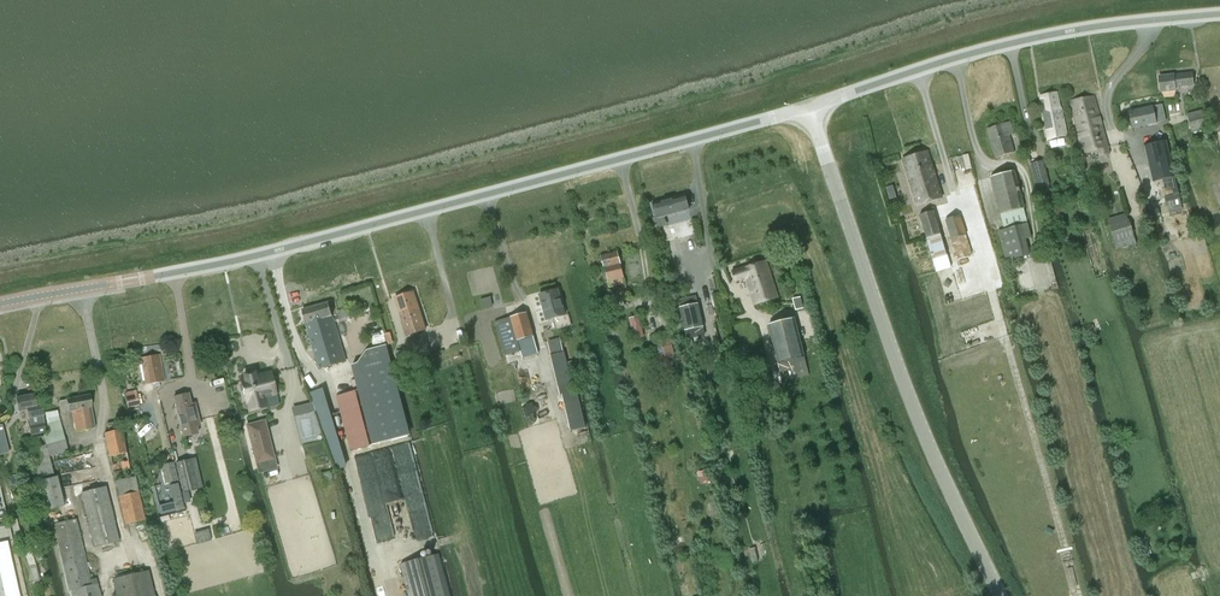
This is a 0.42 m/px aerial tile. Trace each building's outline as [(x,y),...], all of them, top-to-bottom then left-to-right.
[(1175,87),(1194,85),(1192,73),(1159,77),(1160,91),(1175,90),(1175,87)] [(1040,95),(1048,140),(1066,136),(1061,107),(1059,105),(1057,92),(1040,95)] [(1094,96),(1070,100),(1078,143),(1080,142),(1082,154),(1098,150),(1099,156),(1109,153),(1107,147),(1102,126),(1094,96)] [(1128,111),(1128,112),(1132,129),(1157,123),(1155,117),(1165,115),(1162,104),(1153,106),(1128,111)] [(1191,131),(1206,127),(1202,110),(1187,114),(1191,131)] [(1219,130),(1219,116),(1219,115),(1212,117),(1215,131),(1219,130)] [(1010,135),(1014,134),(1010,122),(987,129),(996,158),(1015,152),(1010,135)] [(1024,152),(1032,150),(1028,138),(1021,140),(1024,152)] [(1144,146),(1153,182),(1174,177),(1165,141),(1144,146)] [(916,206),(942,198),(935,174),(933,168),(928,151),(902,159),(908,180),(916,206)] [(1031,164),(1037,188),(1049,185),(1042,160),(1031,164)] [(1021,224),(1028,223),(1024,209),(1024,208),(1020,191),(1015,170),(990,177),(1004,229),(1008,246),(1003,248),(1006,260),(1024,255),(1021,243),(1026,242),(1021,224)] [(1164,197),(1166,208),(1180,204),(1177,193),(1164,197)] [(653,204),(657,219),(689,210),(685,195),(653,204)] [(934,211),(919,215),(920,216),(926,237),(941,234),(934,211)] [(972,254),(960,215),(946,220),(958,259),(972,254)] [(1108,225),(1115,249),(1135,244),(1128,220),(1108,225)] [(941,234),(926,237),(932,259),(946,255),(941,234)] [(610,287),(626,282),(617,251),(601,255),(610,287)] [(946,255),(932,259),(937,271),(951,268),(946,255)] [(754,305),(778,297),(766,260),(732,271),(735,281),(746,278),(754,305)] [(617,298),(629,295),(627,288),(616,291),(617,298)] [(557,290),(540,295),(547,320),(565,315),(557,290)] [(407,334),(425,330),(414,291),(396,297),(407,334)] [(328,302),(302,309),(317,369),(346,360),(328,302)] [(698,303),(680,307),(681,310),(681,312),(685,331),(687,338),(688,338),(690,337),(705,334),(703,327),(698,303)] [(508,318),(498,320),(508,355),(520,351),(523,350),(525,354),(537,351),(533,336),(534,336),(527,312),(508,318)] [(629,318),(629,319),(634,338),(634,340),(644,337),(644,335),(639,317),(639,316),(629,318)] [(795,319),(769,325),(779,364),(805,358),(795,319)] [(659,360),(674,356),(667,330),(652,334),(659,360)] [(411,360),(430,354),(425,338),(406,344),(407,349),(398,351),(402,363),(411,361),(411,360)] [(367,350),(359,363),(362,376),(391,369),(390,366),(386,354),(384,345),(367,350)] [(550,355),(560,394),(562,394),(574,391),(570,377),(577,375),(573,361),(567,362),(564,353),(563,353),(563,352),(551,355),(550,355)] [(145,384),(148,384),(152,383),(153,387),(159,386),(159,382),(164,381),(160,354),(140,357),(145,384)] [(247,379),(242,381),(247,400),(248,399),(249,399),(252,411),(263,408),(264,408),(261,396),(275,392),(270,373),(256,377),(255,372),(246,375),(247,379)] [(351,450),(379,443),(371,416),(362,379),(352,382),(354,392),(337,396),(351,450)] [(321,389),(309,394),(312,403),(313,407),(315,412),(316,414),(328,410),(326,403),(321,389)] [(574,391),(562,394),(571,431),(586,427),(577,390),(574,391)] [(198,432),(195,420),(199,419),(197,412),(193,413),(188,393),(173,396),(183,436),(198,432)] [(126,396),(129,407),(137,405),(134,394),(126,396)] [(33,395),(17,398),(19,411),(28,409),(29,417),(30,424),(31,429),(45,426),(44,421),(41,403),(35,404),(33,395)] [(67,399),(59,400),(61,412),(69,410),(72,410),(76,431),(95,428),(92,408),(89,395),(67,399)] [(49,456),(67,451),(57,410),(45,413),(50,432),(48,433),(48,435),(24,441),(30,461),(32,461),(40,481),(47,510),(64,506),(57,476),(55,477),(49,456)] [(255,464),(275,459),(265,419),(245,424),(255,464)] [(114,472),(130,468),(119,421),(107,424),(109,432),(104,433),(114,472)] [(45,426),(31,429),(32,435),(46,432),(45,426)] [(183,491),(197,488),(190,459),(176,462),(183,491)] [(161,466),(165,483),(179,480),(175,462),(161,466)] [(115,481),(119,496),(125,524),(145,519),(135,476),(115,481)] [(179,483),(170,485),(177,511),(185,509),(179,483)] [(81,493),(94,547),(119,541),(106,487),(81,493)] [(98,583),(91,585),(76,519),(62,522),(54,524),(69,590),(71,590),(73,595),(101,595),(98,583)] [(0,544),(0,557),(14,554),(11,542),(0,544)] [(0,557),(0,559),(4,575),(18,572),(14,554),(0,557)] [(400,564),(409,595),(447,595),(436,554),(400,564)] [(148,571),(113,579),(117,595),(154,595),(148,571)] [(18,572),(4,575),(7,592),(22,588),(18,572)]
